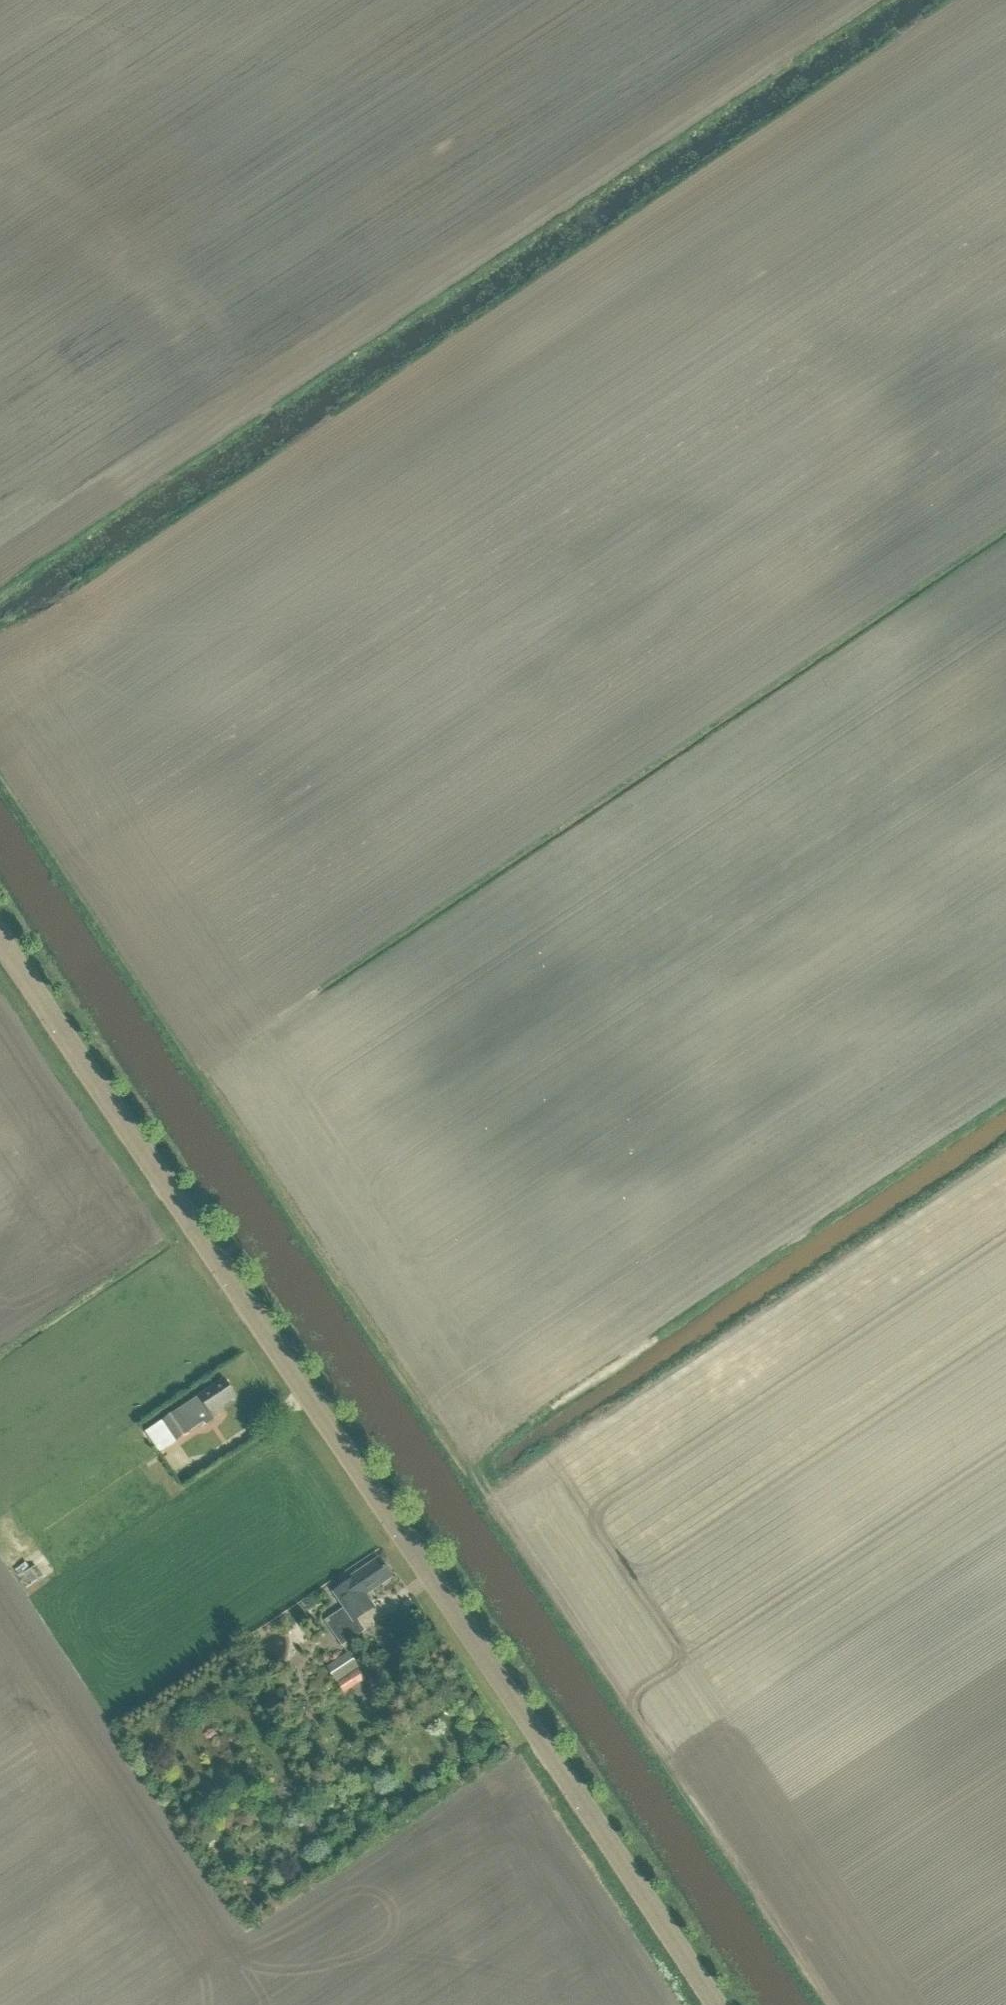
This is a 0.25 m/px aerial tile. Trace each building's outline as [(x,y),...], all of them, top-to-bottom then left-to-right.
[(214,1418),(226,1411),(224,1408),(239,1397),(225,1378),(199,1397),(147,1431),(161,1452),(191,1431),(213,1416),(214,1418)] [(341,1645),(364,1630),(356,1619),(374,1607),(366,1595),(393,1578),(380,1558),(352,1576),(353,1579),(334,1591),(344,1607),(325,1619),(341,1645)] [(28,1587),(44,1576),(37,1565),(21,1576),(28,1587)] [(346,1678),(361,1667),(350,1651),(335,1662),(346,1678)] [(352,1689),(345,1679),(338,1684),(345,1694),(352,1689)]
